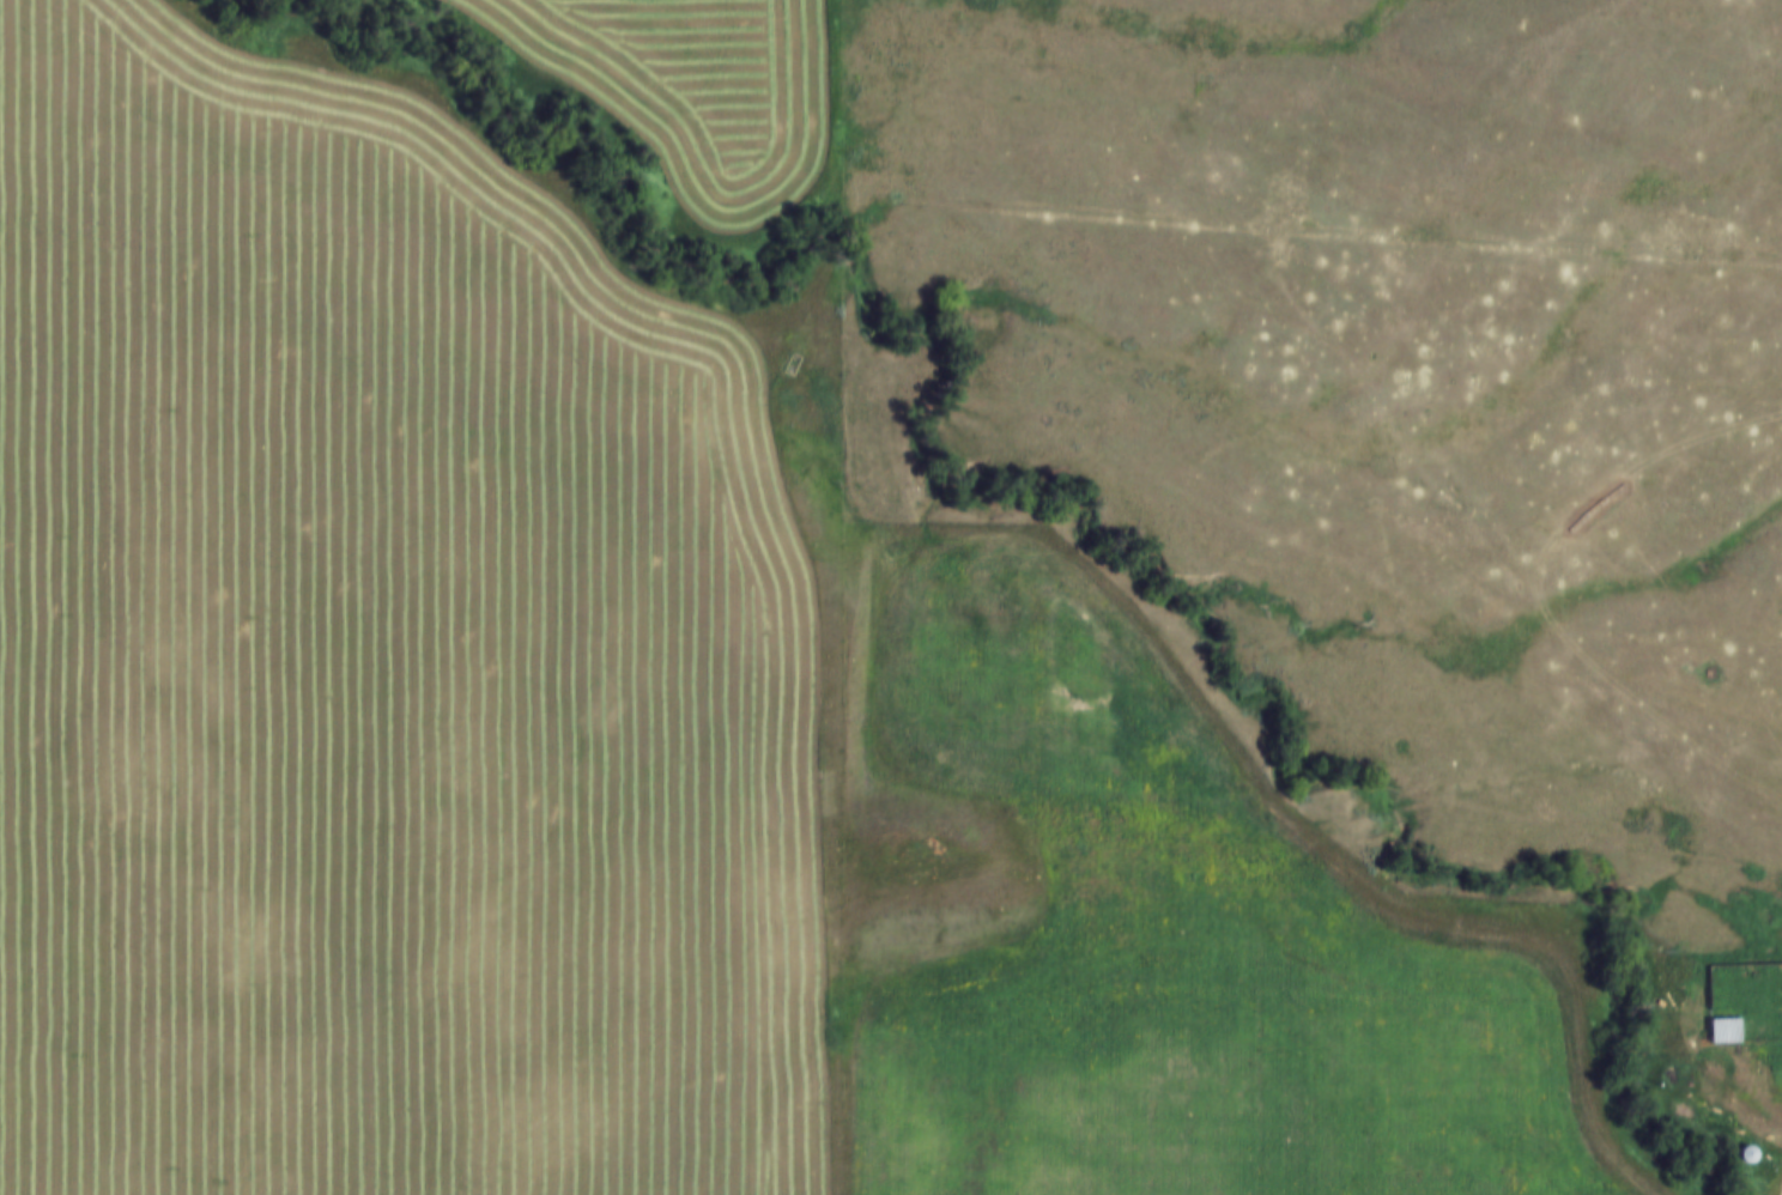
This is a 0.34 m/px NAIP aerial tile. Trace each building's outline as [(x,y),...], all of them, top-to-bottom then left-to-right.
[(1711,1044),(1741,1044),(1741,1020),(1711,1020),(1711,1044)] [(1739,1156),(1750,1167),(1760,1156),(1748,1145),(1739,1156)]
